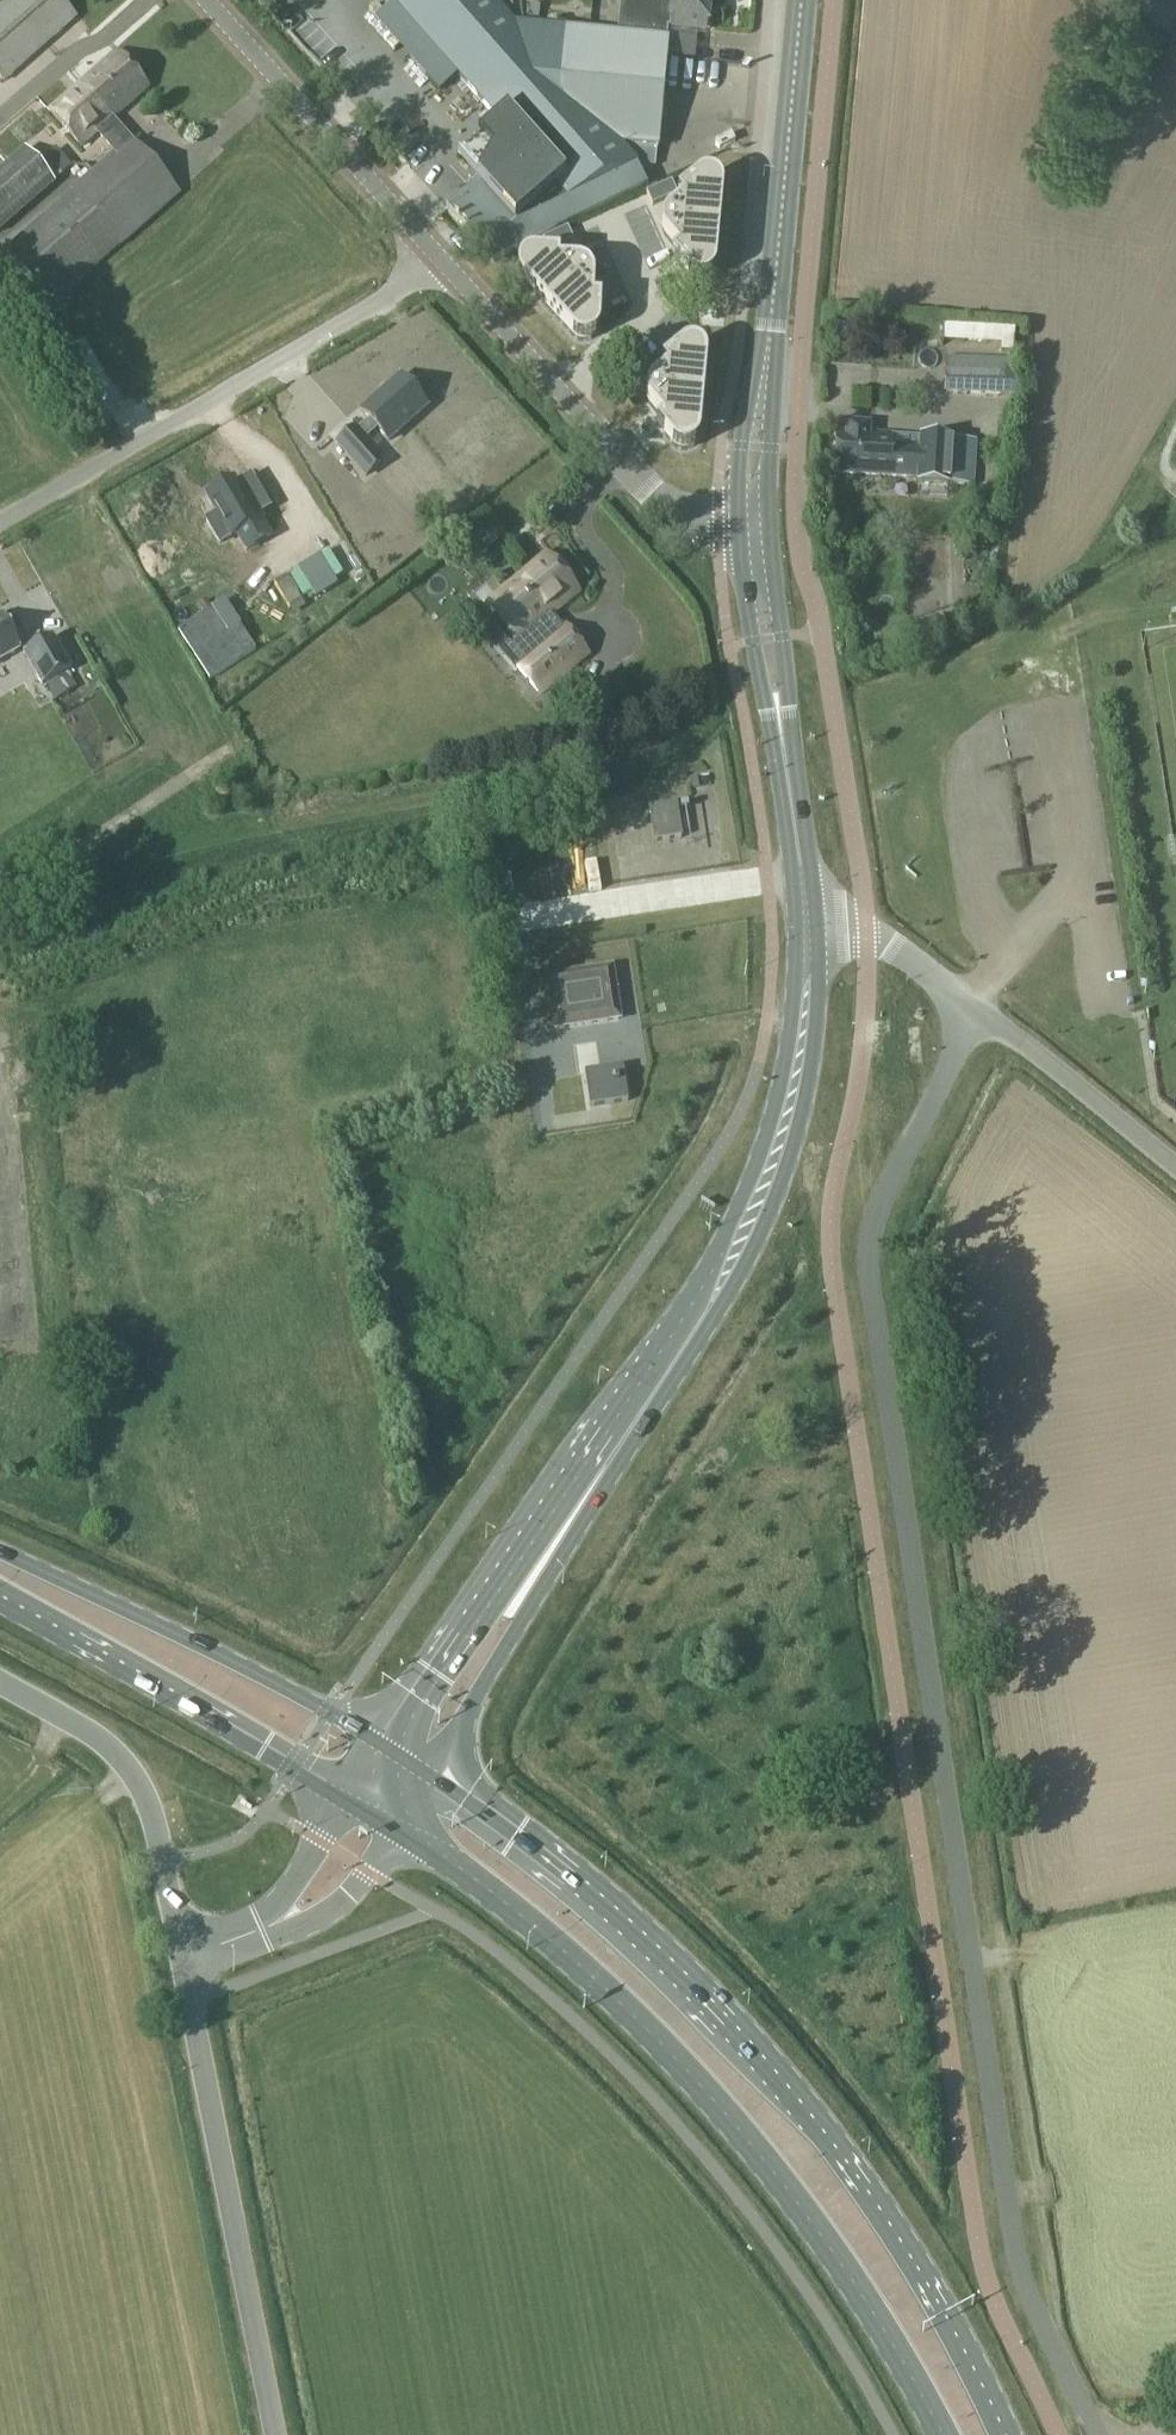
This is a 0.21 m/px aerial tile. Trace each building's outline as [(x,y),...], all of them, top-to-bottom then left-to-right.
[(0,5),(0,78),(4,82),(77,17),(63,0),(6,0),(0,5)] [(393,3),(457,75),(498,121),(477,140),(506,173),(492,186),(483,176),(477,182),(476,181),(449,205),(445,208),(446,208),(446,209),(489,257),(491,259),(493,262),(494,262),(626,196),(616,175),(637,165),(637,164),(620,145),(657,149),(658,149),(666,57),(668,39),(667,39),(632,36),(618,34),(568,29),(566,45),(529,41),(492,0),(391,0),(393,3)] [(632,36),(667,39),(667,38),(666,38),(667,27),(669,27),(691,29),(691,27),(707,28),(707,25),(711,24),(712,10),(709,8),(709,0),(635,0),(632,36)] [(115,51),(80,83),(112,117),(148,87),(115,51)] [(112,117),(80,83),(51,109),(83,144),(101,128),(112,118),(112,117)] [(181,193),(113,116),(112,118),(101,128),(117,147),(70,189),(71,190),(3,250),(51,305),(119,245),(120,246),(181,193)] [(25,149),(0,171),(0,230),(54,183),(25,149)] [(662,225),(662,227),(662,229),(662,231),(663,232),(664,234),(664,236),(665,236),(677,252),(686,261),(680,266),(689,277),(690,279),(692,279),(693,280),(695,281),(696,281),(698,282),(700,282),(701,282),(703,281),(705,281),(706,280),(708,279),(709,278),(711,277),(712,276),(713,275),(714,273),(714,271),(715,270),(715,268),(722,192),(722,190),(722,189),(722,187),(721,185),(720,184),(719,182),(718,181),(717,180),(716,179),(714,178),(713,177),(711,176),(709,176),(708,176),(706,176),(704,176),(703,176),(701,177),(699,177),(698,178),(697,179),(687,188),(692,194),(667,214),(666,215),(665,217),(664,218),(663,220),(663,222),(662,223),(662,225)] [(671,182),(646,193),(652,206),(677,195),(671,182)] [(567,228),(542,239),(548,252),(573,241),(567,228)] [(517,270),(517,271),(517,273),(517,275),(518,276),(519,278),(520,279),(521,281),(572,337),(574,338),(575,339),(576,340),(578,341),(580,341),(581,342),(583,342),(585,342),(586,342),(588,341),(590,341),(591,340),(593,339),(594,338),(595,337),(596,335),(597,334),(598,332),(599,331),(599,329),(599,328),(599,327),(600,314),(592,314),(593,301),(593,283),(593,281),(593,279),(593,278),(592,276),(591,274),(591,273),(589,271),(588,270),(587,269),(585,267),(584,267),(582,266),(580,265),(578,265),(577,265),(559,264),(546,264),(546,256),(534,255),(533,255),(532,255),(530,256),(528,256),(527,257),(525,257),(524,258),(522,259),(521,260),(520,262),(519,263),(518,265),(518,266),(517,268),(517,270)] [(1002,329),(1000,351),(1013,352),(1015,330),(1002,329)] [(646,394),(646,395),(646,397),(646,399),(647,401),(647,402),(648,404),(649,405),(661,420),(669,430),(663,435),(672,445),(673,446),(675,447),(676,448),(678,449),(679,450),(681,450),(683,450),(684,450),(686,450),(688,450),(689,449),(691,449),(692,448),(694,447),(695,445),(696,444),(697,443),(698,441),(699,440),(699,438),(699,436),(706,361),(706,359),(706,358),(706,356),(705,354),(705,353),(704,351),(703,350),(702,349),(700,347),(699,346),(697,346),(696,345),(694,345),(692,344),(691,344),(689,344),(687,345),(685,345),(684,346),(682,347),(671,356),(676,362),(666,370),(651,382),(650,384),(649,385),(648,387),(647,388),(647,390),(646,392),(646,394)] [(948,362),(946,391),(1001,393),(1002,364),(948,362)] [(354,429),(337,444),(366,476),(383,461),(364,440),(377,429),(388,441),(426,408),(399,378),(362,411),(369,420),(356,431),(354,429)] [(837,431),(834,472),(891,475),(891,476),(917,478),(917,482),(932,483),(933,482),(973,485),(974,471),(976,439),(920,435),(919,436),(891,434),(868,432),(868,425),(847,423),(847,432),(837,431)] [(217,514),(206,521),(219,543),(237,533),(246,550),(271,535),(258,514),(270,506),(255,480),(242,487),(240,482),(236,485),(233,480),(207,495),(217,514)] [(485,604),(517,641),(503,653),(513,664),(559,627),(549,614),(576,591),(544,554),(485,604)] [(286,607),(327,660),(348,644),(307,591),(286,607)] [(256,650),(240,625),(230,631),(214,607),(178,631),(193,655),(209,679),(256,650)] [(21,648),(1,614),(0,615),(0,660),(21,648)] [(539,695),(588,654),(563,624),(559,627),(513,664),(539,695)] [(52,636),(23,653),(42,686),(71,669),(52,636)] [(691,788),(699,787),(698,776),(690,777),(691,788)] [(648,807),(653,841),(682,837),(677,802),(648,807)] [(611,966),(547,976),(555,1028),(619,1018),(611,966)] [(627,1100),(622,1066),(585,1072),(590,1106),(627,1100)] [(508,1471),(512,1491),(524,1489),(520,1468),(508,1471)] [(517,1510),(509,1531),(521,1535),(529,1515),(517,1510)]
